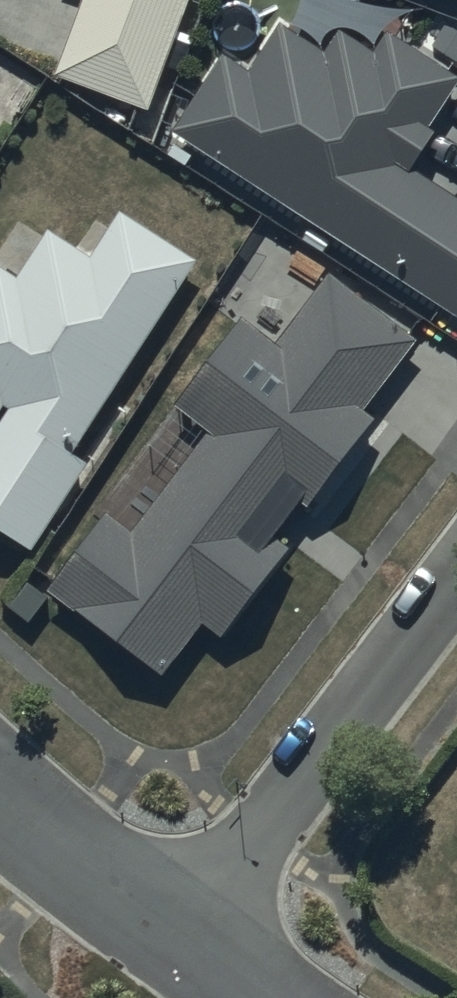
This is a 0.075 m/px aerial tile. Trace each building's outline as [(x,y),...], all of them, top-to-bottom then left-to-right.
[(59,80),(153,114),(195,0),(89,0),(59,80)] [(223,65),(173,145),(456,324),(456,210),(415,184),(438,148),(429,143),(456,99),(456,91),(387,47),(375,67),(340,45),(328,64),(283,36),(253,84),(223,65)] [(0,278),(0,424),(3,420),(9,425),(0,438),(0,545),(32,567),(90,481),(71,468),(200,278),(124,226),(93,273),(52,245),(20,292),(0,278)] [(417,339),(330,273),(276,344),(240,317),(173,405),(207,431),(129,534),(107,517),(51,591),(164,676),(201,627),(220,641),(290,548),(273,536),(300,502),(310,509),(376,421),(362,411),(417,339)]
